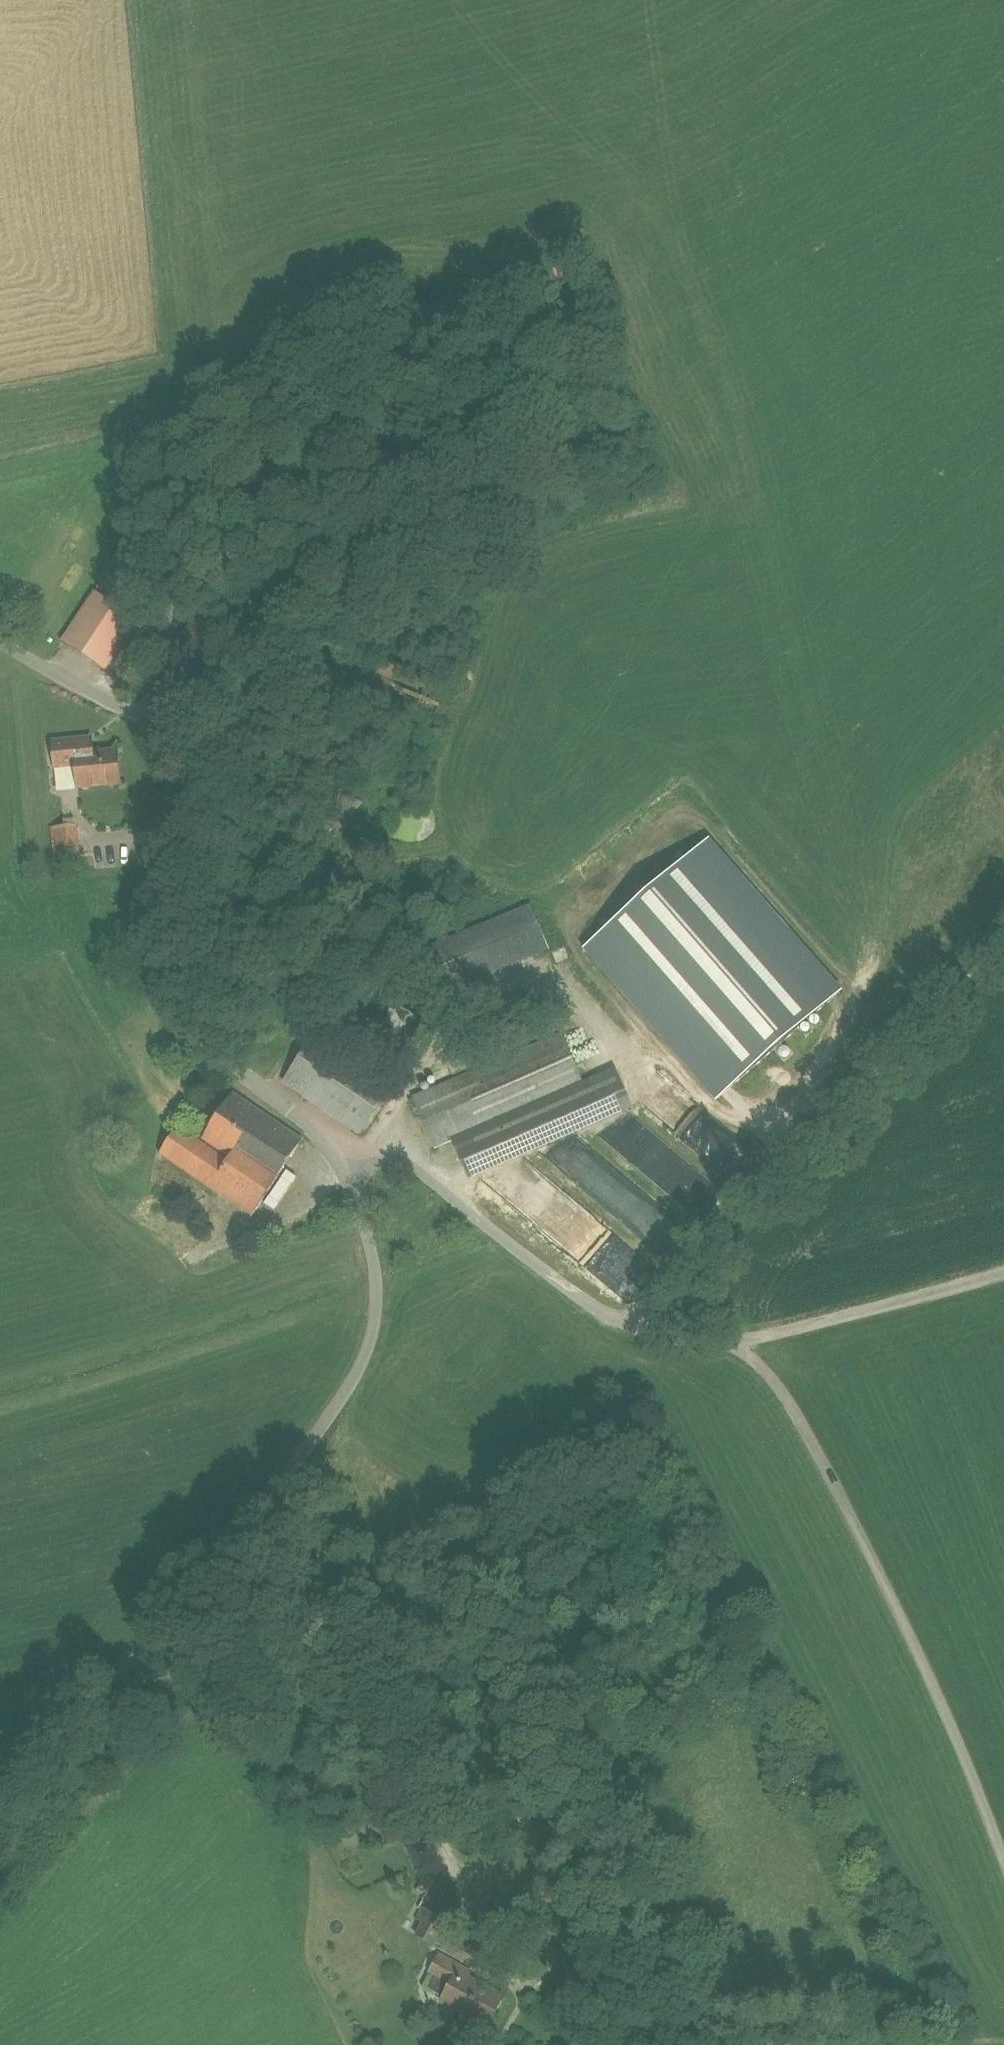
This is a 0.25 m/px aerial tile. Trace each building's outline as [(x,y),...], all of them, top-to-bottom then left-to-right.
[(63,641),(106,670),(138,620),(109,602),(95,592),(63,641)] [(79,787),(120,783),(117,751),(93,754),(91,738),(53,743),(56,768),(76,765),(79,787)] [(80,856),(77,826),(53,828),(56,858),(80,856)] [(773,1050),(784,1041),(798,1029),(816,1013),(839,993),(707,841),(586,947),(718,1098),(773,1050)] [(435,992),(542,950),(524,904),(417,946),(435,992)] [(616,1066),(581,1079),(561,1033),(414,1097),(436,1148),(452,1141),(469,1180),(632,1109),(616,1066)] [(283,1082),(359,1133),(391,1084),(316,1034),(283,1082)] [(252,1215),(302,1138),(233,1093),(200,1143),(178,1128),(160,1155),(252,1215)] [(441,1949),(473,1966),(481,1953),(448,1936),(440,1932),(446,1921),(422,1908),(415,1920),(422,1923),(416,1935),(433,1945),(435,1943),(442,1947),(441,1949)] [(439,1954),(430,1971),(450,1981),(440,2001),(484,2024),(500,1994),(468,1977),(471,1972),(439,1954)]
